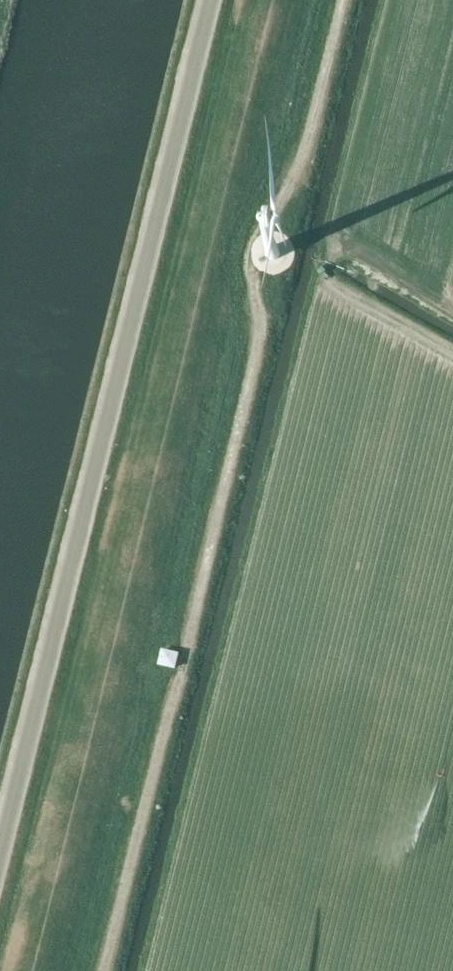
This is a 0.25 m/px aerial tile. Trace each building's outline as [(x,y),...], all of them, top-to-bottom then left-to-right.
[(273,262),(274,262),(275,262),(276,261),(277,261),(278,261),(278,260),(279,260),(279,259),(280,259),(280,258),(281,258),(281,257),(281,256),(282,256),(282,255),(282,254),(282,253),(282,252),(281,251),(281,250),(280,249),(279,248),(278,247),(277,246),(276,246),(275,246),(274,246),(273,246),(272,246),(271,246),(270,246),(270,247),(269,247),(269,248),(268,248),(268,249),(267,249),(267,250),(266,251),(266,252),(266,253),(266,254),(266,255),(266,256),(267,257),(267,258),(268,259),(269,260),(270,261),(271,261),(272,261),(272,262),(273,262)] [(176,670),(180,655),(162,650),(158,665),(176,670)]
